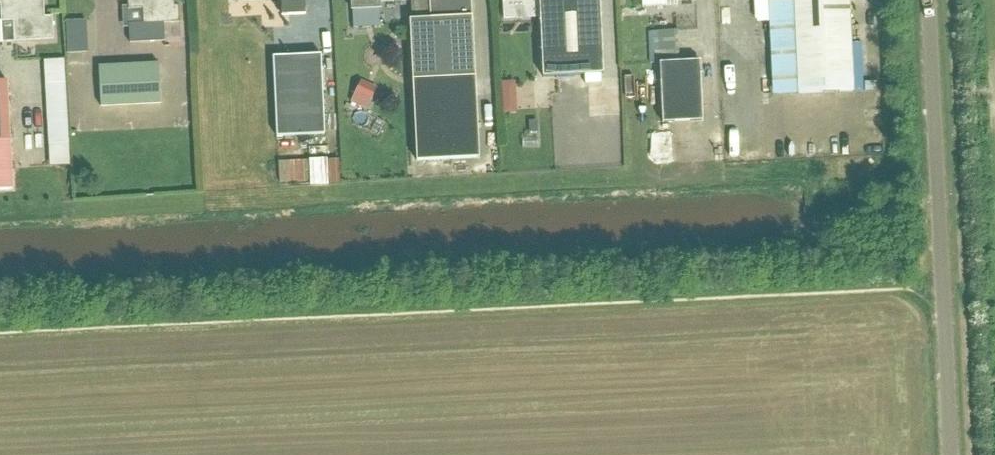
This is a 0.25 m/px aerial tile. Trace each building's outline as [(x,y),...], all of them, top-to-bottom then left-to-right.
[(1,5),(2,22),(0,22),(0,43),(54,40),(52,18),(44,18),(44,0),(0,0),(0,5),(1,5)] [(128,10),(142,10),(143,25),(129,26),(130,44),(165,43),(164,28),(161,29),(161,25),(179,24),(179,7),(175,7),(174,0),(128,0),(128,10)] [(281,15),(303,14),(302,0),(281,0),(281,15)] [(410,21),(416,162),(479,159),(471,0),(351,0),(352,10),(381,9),(380,3),(411,2),(412,21),(410,21)] [(543,78),(603,75),(600,0),(539,0),(543,78)] [(790,0),(769,0),(771,44),(793,43),(790,0)] [(854,93),(849,0),(794,0),(800,96),(854,93)] [(89,52),(89,19),(68,19),(68,52),(89,52)] [(678,49),(678,30),(649,30),(649,50),(678,49)] [(278,135),(324,133),(320,53),(274,55),(278,135)] [(71,164),(66,58),(46,59),(51,165),(71,164)] [(662,124),(702,122),(700,62),(660,64),(662,124)] [(100,107),(160,105),(158,65),(98,67),(100,107)] [(567,105),(590,105),(591,80),(567,80),(567,105)] [(505,113),(519,112),(517,81),(503,81),(505,113)] [(13,190),(10,143),(7,82),(0,82),(0,191),(13,190)] [(355,89),(349,103),(364,110),(370,96),(355,89)] [(311,159),(312,186),(341,185),(340,158),(311,159)] [(308,182),(306,159),(279,161),(280,183),(308,182)]
